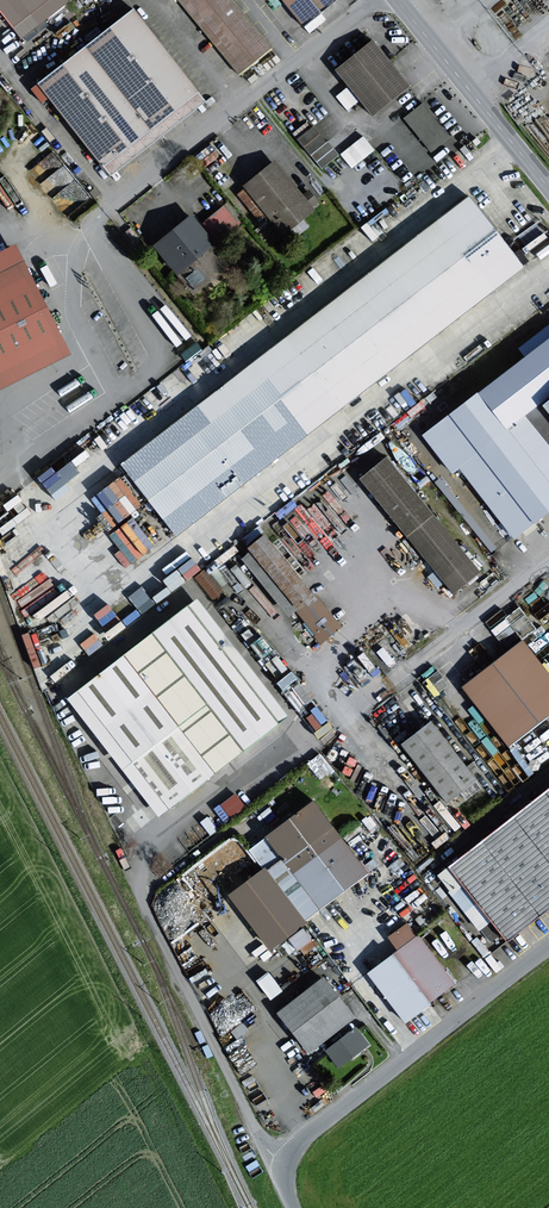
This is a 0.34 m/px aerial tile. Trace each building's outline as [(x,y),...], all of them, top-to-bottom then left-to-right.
[(68,0),(0,0),(0,14),(5,11),(23,35),(68,0)] [(271,48),(233,0),(182,0),(239,73),(271,48)] [(304,27),(337,0),(282,0),(304,27)] [(135,12),(42,85),(112,173),(205,100),(135,12)] [(374,43),(340,70),(357,91),(391,64),(374,43)] [(374,112),(408,85),(391,64),(357,91),(374,112)] [(424,102),(404,118),(431,152),(451,136),(424,102)] [(314,125),(298,138),(323,168),(339,155),(314,125)] [(362,133),(340,152),(352,166),(374,147),(362,133)] [(276,162),(247,185),(285,232),(314,209),(276,162)] [(523,267),(470,199),(126,463),(178,531),(523,267)] [(201,217),(211,236),(238,223),(229,204),(201,217)] [(193,216),(157,245),(179,272),(215,243),(193,216)] [(0,254),(0,387),(70,352),(16,246),(0,254)] [(548,505),(548,417),(537,400),(548,391),(548,330),(523,349),(534,363),(434,436),(457,467),(464,462),(514,530),(548,505)] [(52,494),(95,459),(83,444),(40,479),(52,494)] [(479,571),(389,459),(365,479),(455,590),(479,571)] [(120,475),(86,497),(98,515),(91,520),(99,533),(140,506),(120,475)] [(113,529),(125,545),(122,547),(132,561),(155,543),(133,514),(113,529)] [(341,626),(266,535),(250,548),(325,639),(341,626)] [(160,576),(167,589),(201,571),(193,557),(160,576)] [(148,591),(132,599),(138,611),(154,604),(148,591)] [(285,715),(195,601),(71,698),(161,812),(184,794),(259,735),(285,715)] [(526,641),(467,686),(511,744),(548,715),(548,672),(526,641)] [(425,679),(434,691),(449,680),(440,668),(425,679)] [(477,779),(432,722),(403,745),(448,801),(477,779)] [(451,866),(507,938),(548,905),(548,789),(451,866)] [(223,818),(245,806),(237,792),(215,804),(223,818)] [(270,836),(296,873),(343,839),(316,803),(270,836)] [(367,874),(343,839),(296,873),(321,907),(367,874)] [(305,922),(267,870),(233,894),(272,946),(305,922)] [(454,984),(420,938),(398,954),(432,1000),(454,984)] [(407,1019),(432,1000),(398,954),(373,973),(407,1019)] [(268,969),(257,977),(270,996),(282,988),(268,969)] [(355,1017),(325,979),(282,1012),(311,1051),(355,1017)] [(368,1044),(357,1029),(329,1050),(340,1065),(368,1044)]
